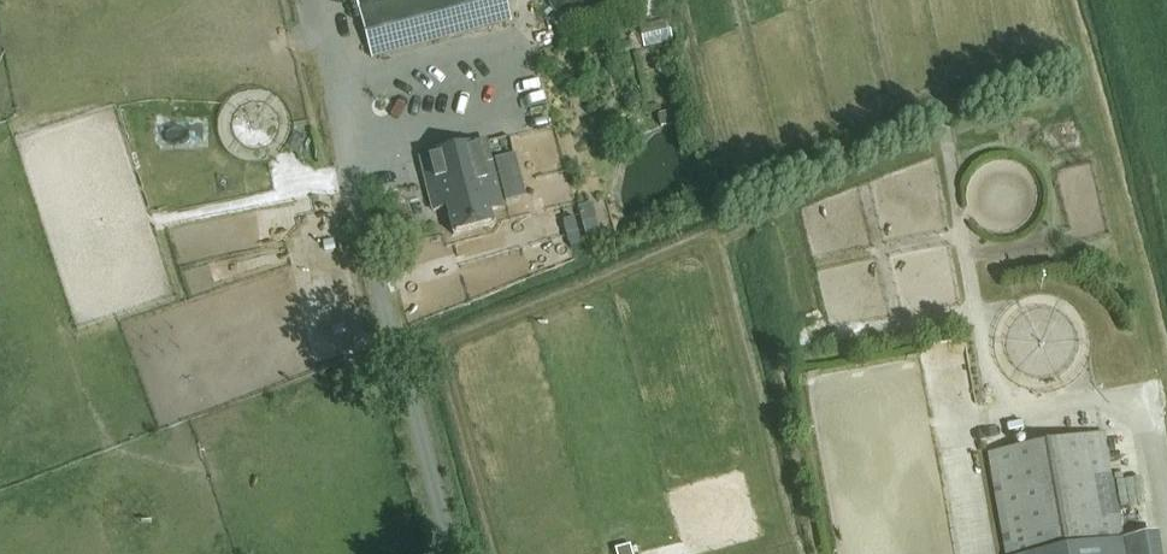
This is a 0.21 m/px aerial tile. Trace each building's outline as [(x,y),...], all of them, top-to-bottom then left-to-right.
[(509,22),(504,0),(389,0),(375,4),(374,0),(356,0),(371,59),(509,22)] [(556,9),(612,6),(612,0),(556,0),(556,9)] [(648,22),(651,39),(676,35),(674,18),(648,22)] [(490,158),(536,146),(524,103),(414,133),(434,211),(448,207),(455,234),(493,225),(489,211),(504,208),(490,158)] [(670,113),(657,116),(660,127),(673,124),(670,113)] [(520,199),(509,158),(496,161),(507,203),(520,199)] [(596,232),(604,229),(594,201),(587,204),(596,232)] [(574,218),(563,222),(571,248),(581,244),(574,218)] [(1123,544),(1104,436),(990,453),(1008,553),(1160,553),(1158,538),(1123,544)]
